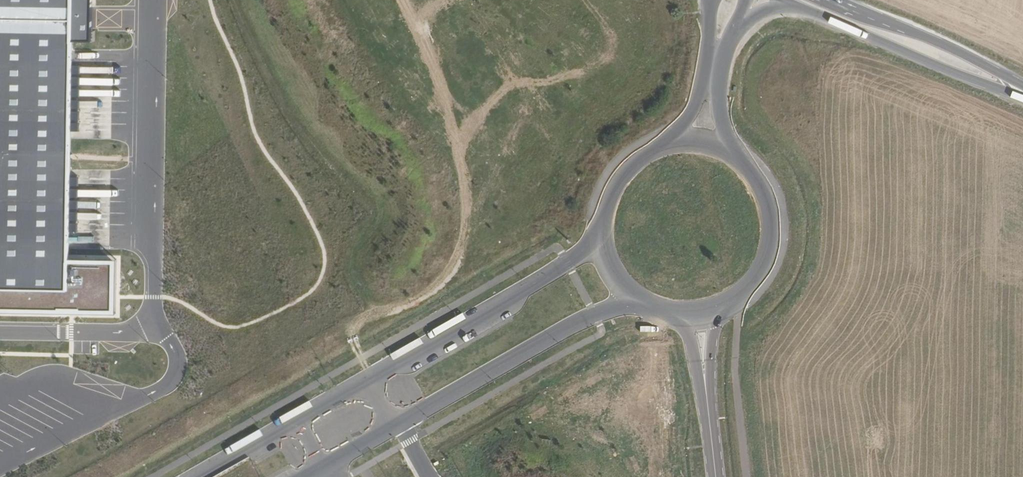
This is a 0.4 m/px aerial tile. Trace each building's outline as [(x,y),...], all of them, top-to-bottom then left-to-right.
[(72,286),(76,0),(0,0),(0,285),(72,286)] [(111,87),(112,62),(82,61),(82,70),(95,70),(95,86),(111,87)] [(131,412),(137,405),(126,396),(121,403),(131,412)] [(119,400),(110,405),(118,418),(126,413),(119,400)]
